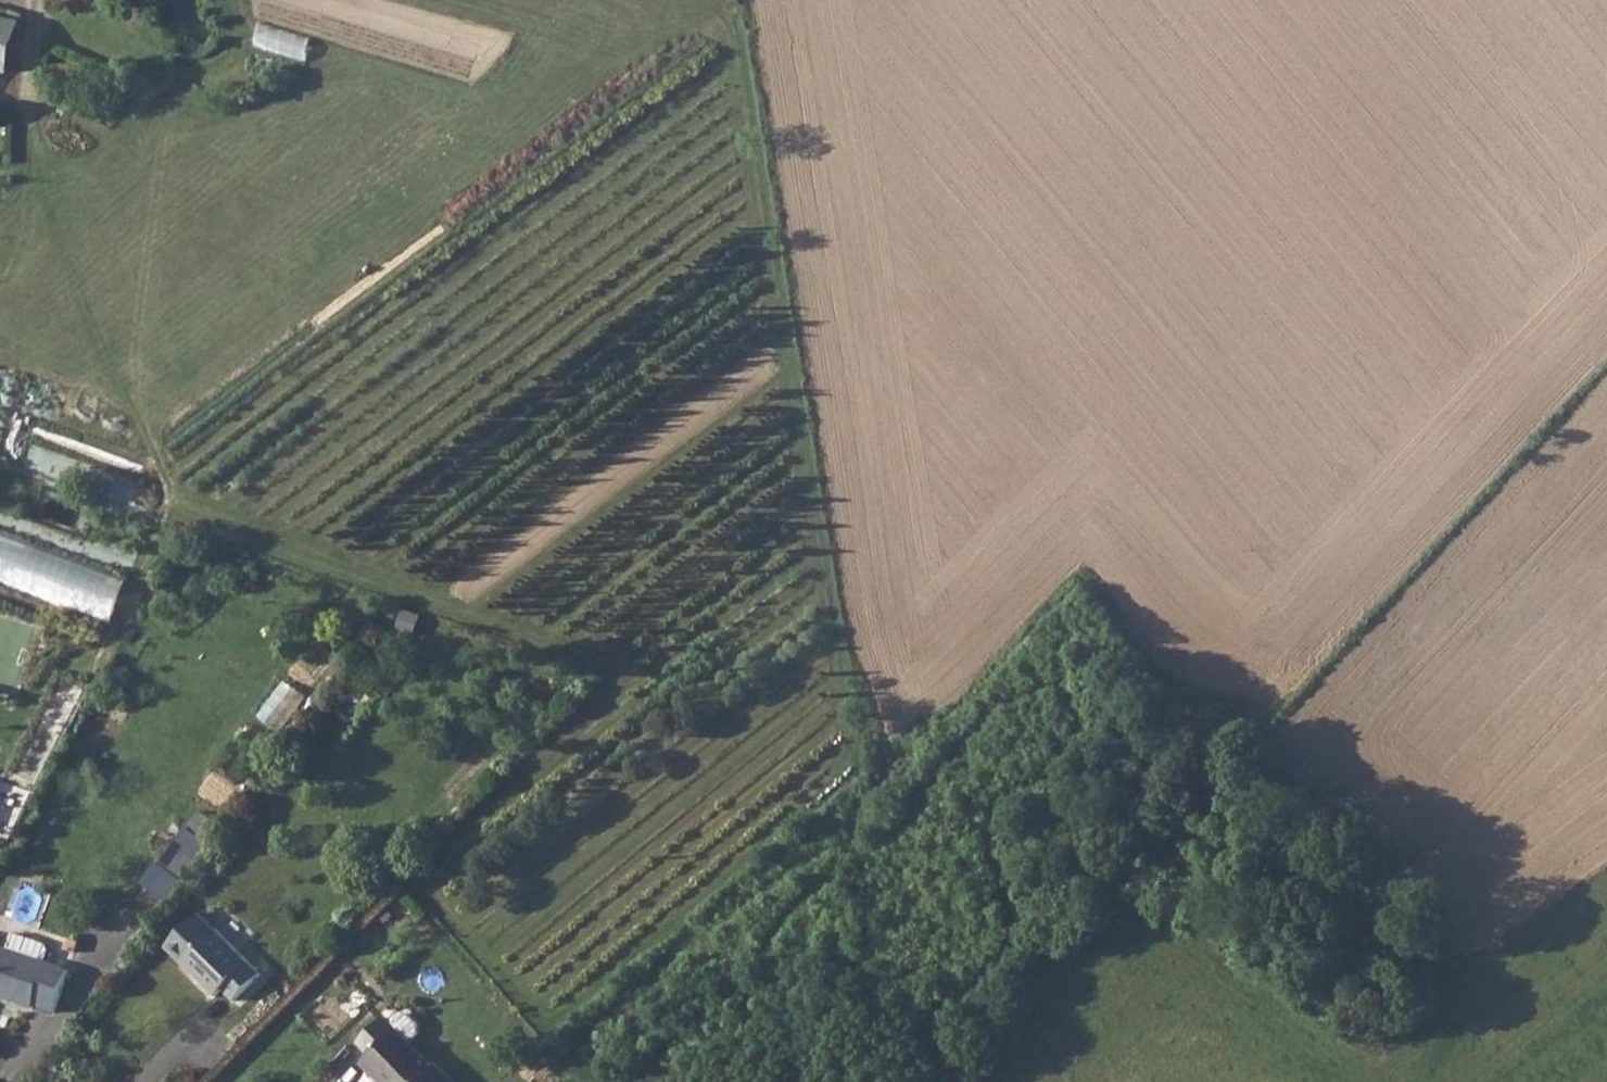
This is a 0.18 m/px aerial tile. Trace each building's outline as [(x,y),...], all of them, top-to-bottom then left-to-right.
[(22,22),(0,20),(0,70),(20,72),(22,22)] [(273,25),(265,43),(302,59),(310,41),(273,25)] [(99,619),(111,591),(119,594),(125,580),(0,530),(0,579),(99,619)] [(284,677),(254,712),(275,730),(305,695),(284,677)] [(220,767),(205,789),(224,802),(240,780),(220,767)] [(165,901),(209,846),(185,827),(140,881),(165,901)] [(236,1001),(263,976),(222,931),(208,915),(171,947),(216,997),(225,989),(236,1001)] [(38,1005),(40,1002),(61,1008),(73,965),(0,943),(0,993),(38,1005)] [(476,1080),(442,1050),(436,1055),(413,1035),(420,1026),(400,1007),(391,1016),(385,1012),(362,1039),(377,1054),(370,1063),(391,1081),(474,1081),(476,1080)]
